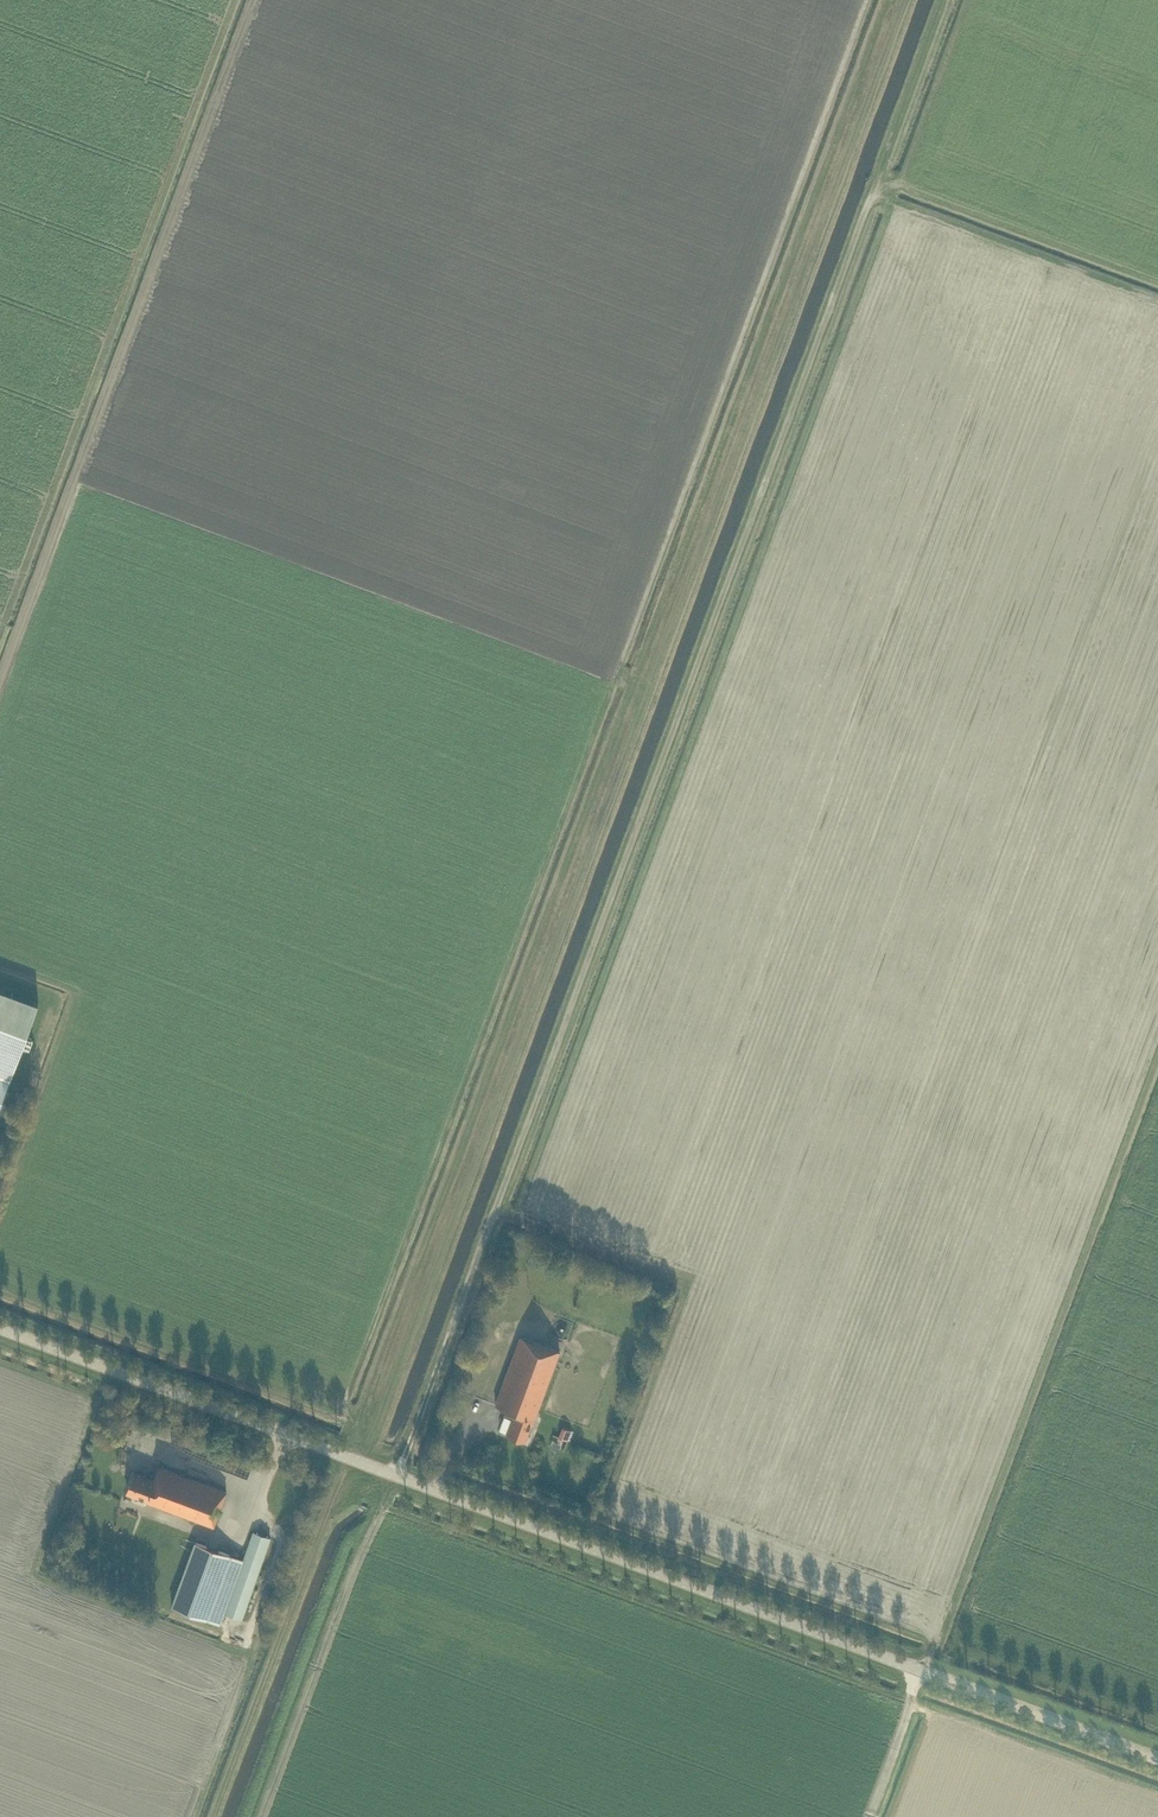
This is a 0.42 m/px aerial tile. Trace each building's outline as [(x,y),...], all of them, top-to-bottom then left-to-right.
[(19,1060),(23,1049),(30,1052),(34,1039),(28,1037),(40,1004),(0,989),(0,1117),(2,1117),(6,1107),(1,1106),(19,1060)] [(534,1420),(560,1350),(522,1337),(496,1404),(516,1411),(507,1433),(525,1440),(532,1419),(534,1420)] [(551,1435),(561,1439),(565,1428),(555,1424),(551,1435)] [(126,1492),(214,1526),(227,1491),(159,1466),(153,1479),(134,1472),(126,1492)] [(232,1519),(230,1525),(239,1529),(241,1522),(232,1519)] [(243,1619),(271,1537),(253,1531),(244,1557),(225,1612),(243,1619)] [(171,1606),(221,1621),(244,1557),(194,1540),(171,1606)]
